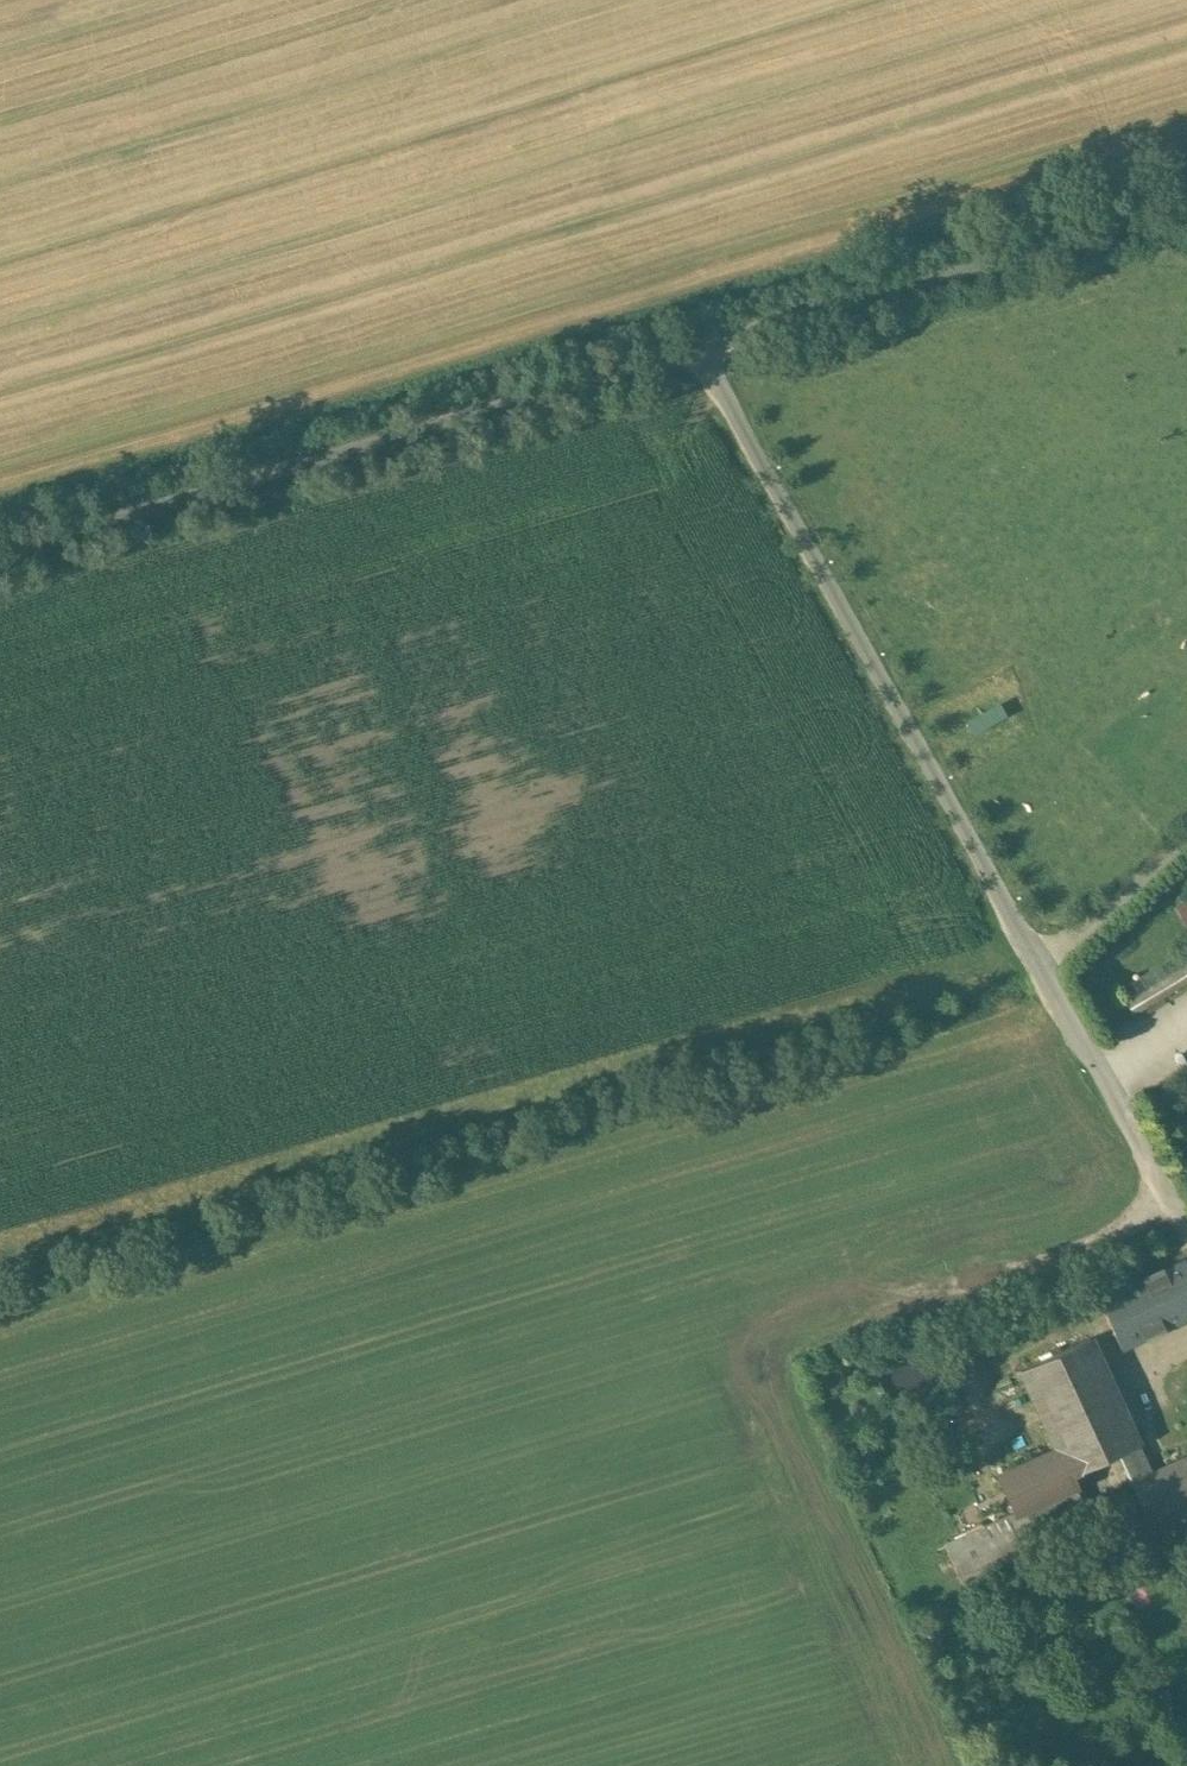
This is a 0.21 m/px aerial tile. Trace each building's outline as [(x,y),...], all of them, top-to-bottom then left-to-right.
[(1097,1302),(1120,1349),(1186,1318),(1186,1268),(1184,1262),(1097,1302)] [(944,1382),(947,1368),(944,1354),(936,1343),(924,1335),(910,1333),(896,1336),(884,1344),(877,1356),(874,1370),(878,1384),(886,1395),(898,1403),(911,1405),(925,1402),(937,1394),(944,1382)] [(1137,1443),(1089,1337),(1018,1368),(1054,1448),(995,1474),(1012,1511),(1012,1512),(1073,1485),(1068,1474),(1116,1452),(1130,1482),(1148,1474),(1135,1444),(1137,1443)] [(1130,1482),(1151,1530),(1171,1521),(1168,1515),(1186,1506),(1186,1457),(1148,1474),(1130,1482)] [(1073,1485),(1012,1512),(1012,1511),(942,1543),(959,1582),(1090,1523),(1073,1485)]
